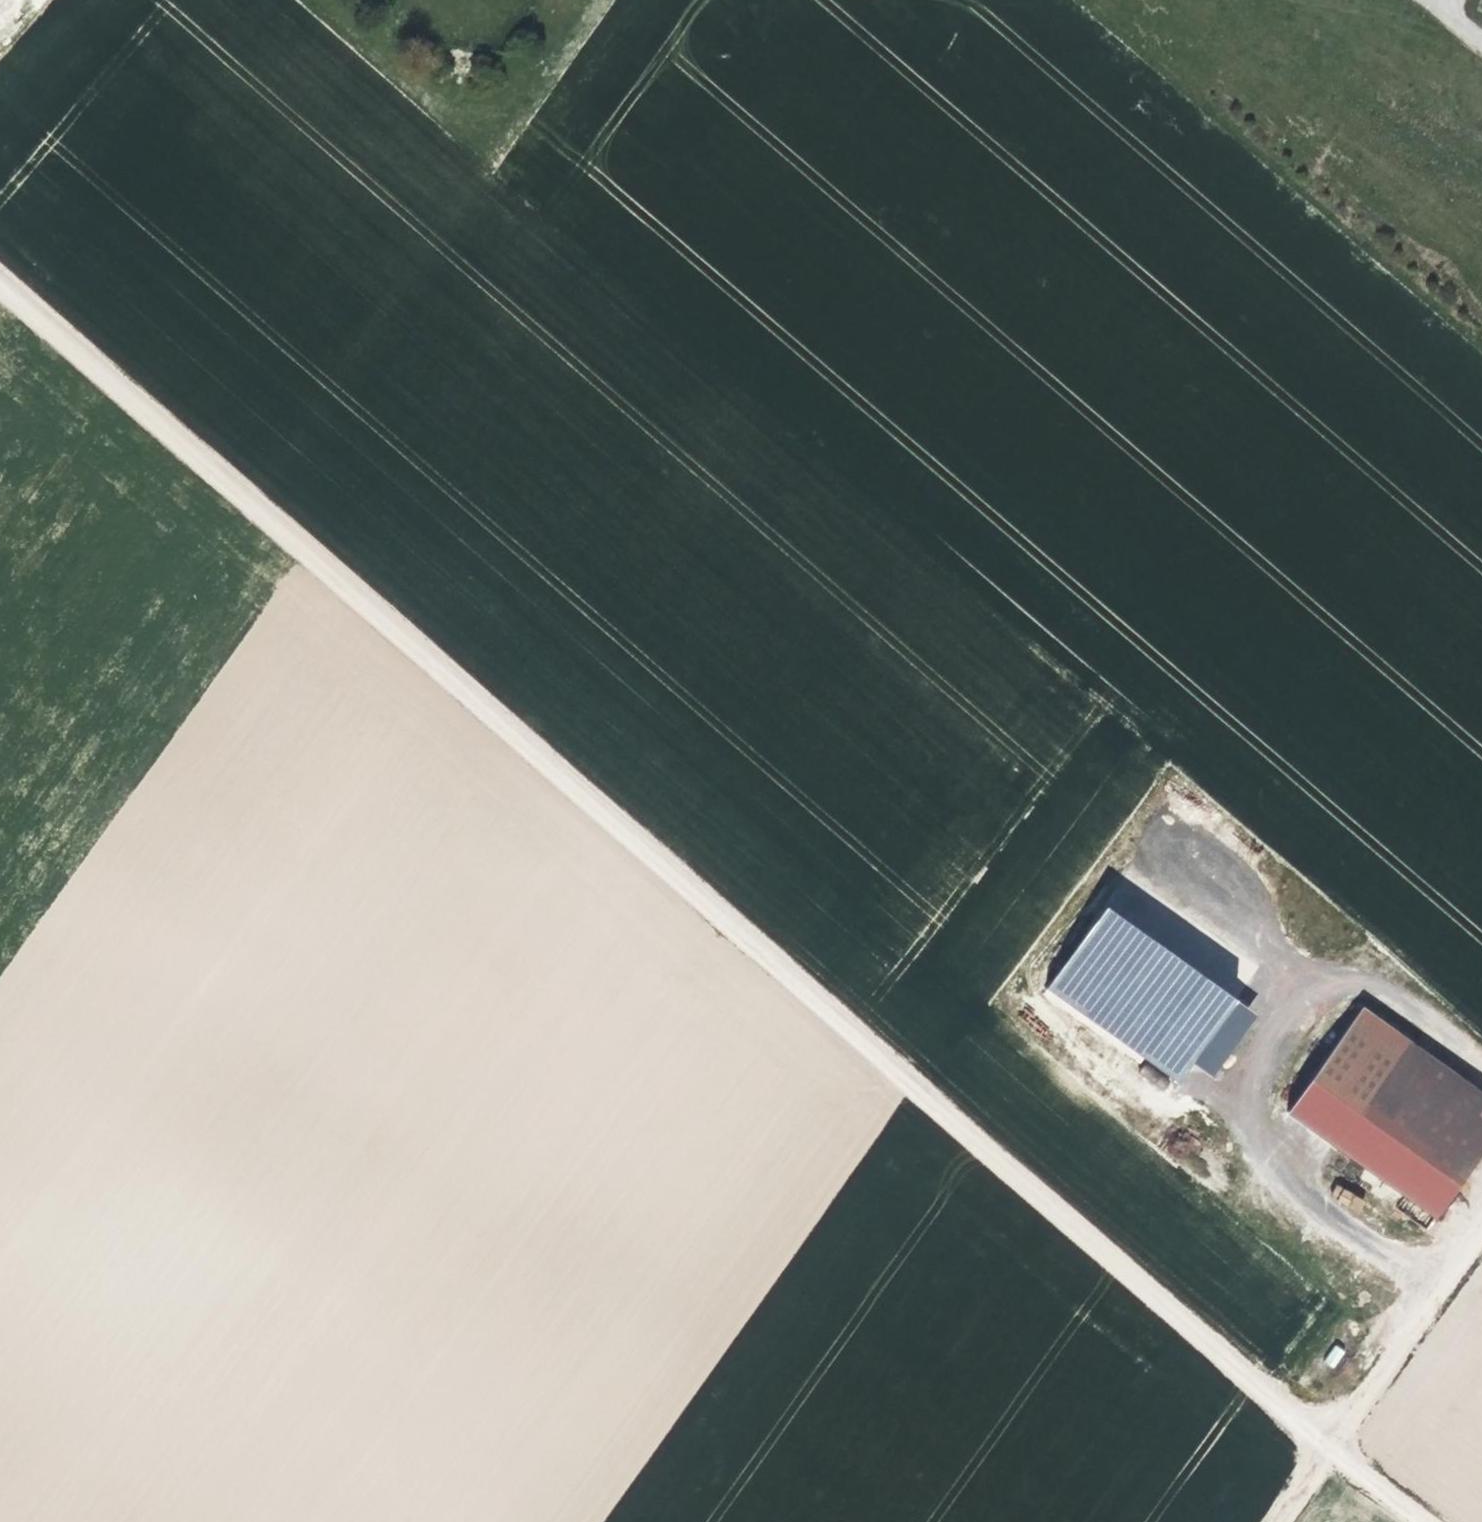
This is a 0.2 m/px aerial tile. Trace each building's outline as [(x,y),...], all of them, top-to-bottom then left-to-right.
[(1237,1002),(1107,908),(1049,988),(1177,1082),(1195,1063),(1214,1076),(1256,1015),(1237,1002)] [(1287,1110),(1434,1215),(1481,1148),(1481,1094),(1360,1007),(1287,1110)] [(1335,1368),(1345,1351),(1334,1344),(1323,1361),(1335,1368)]
